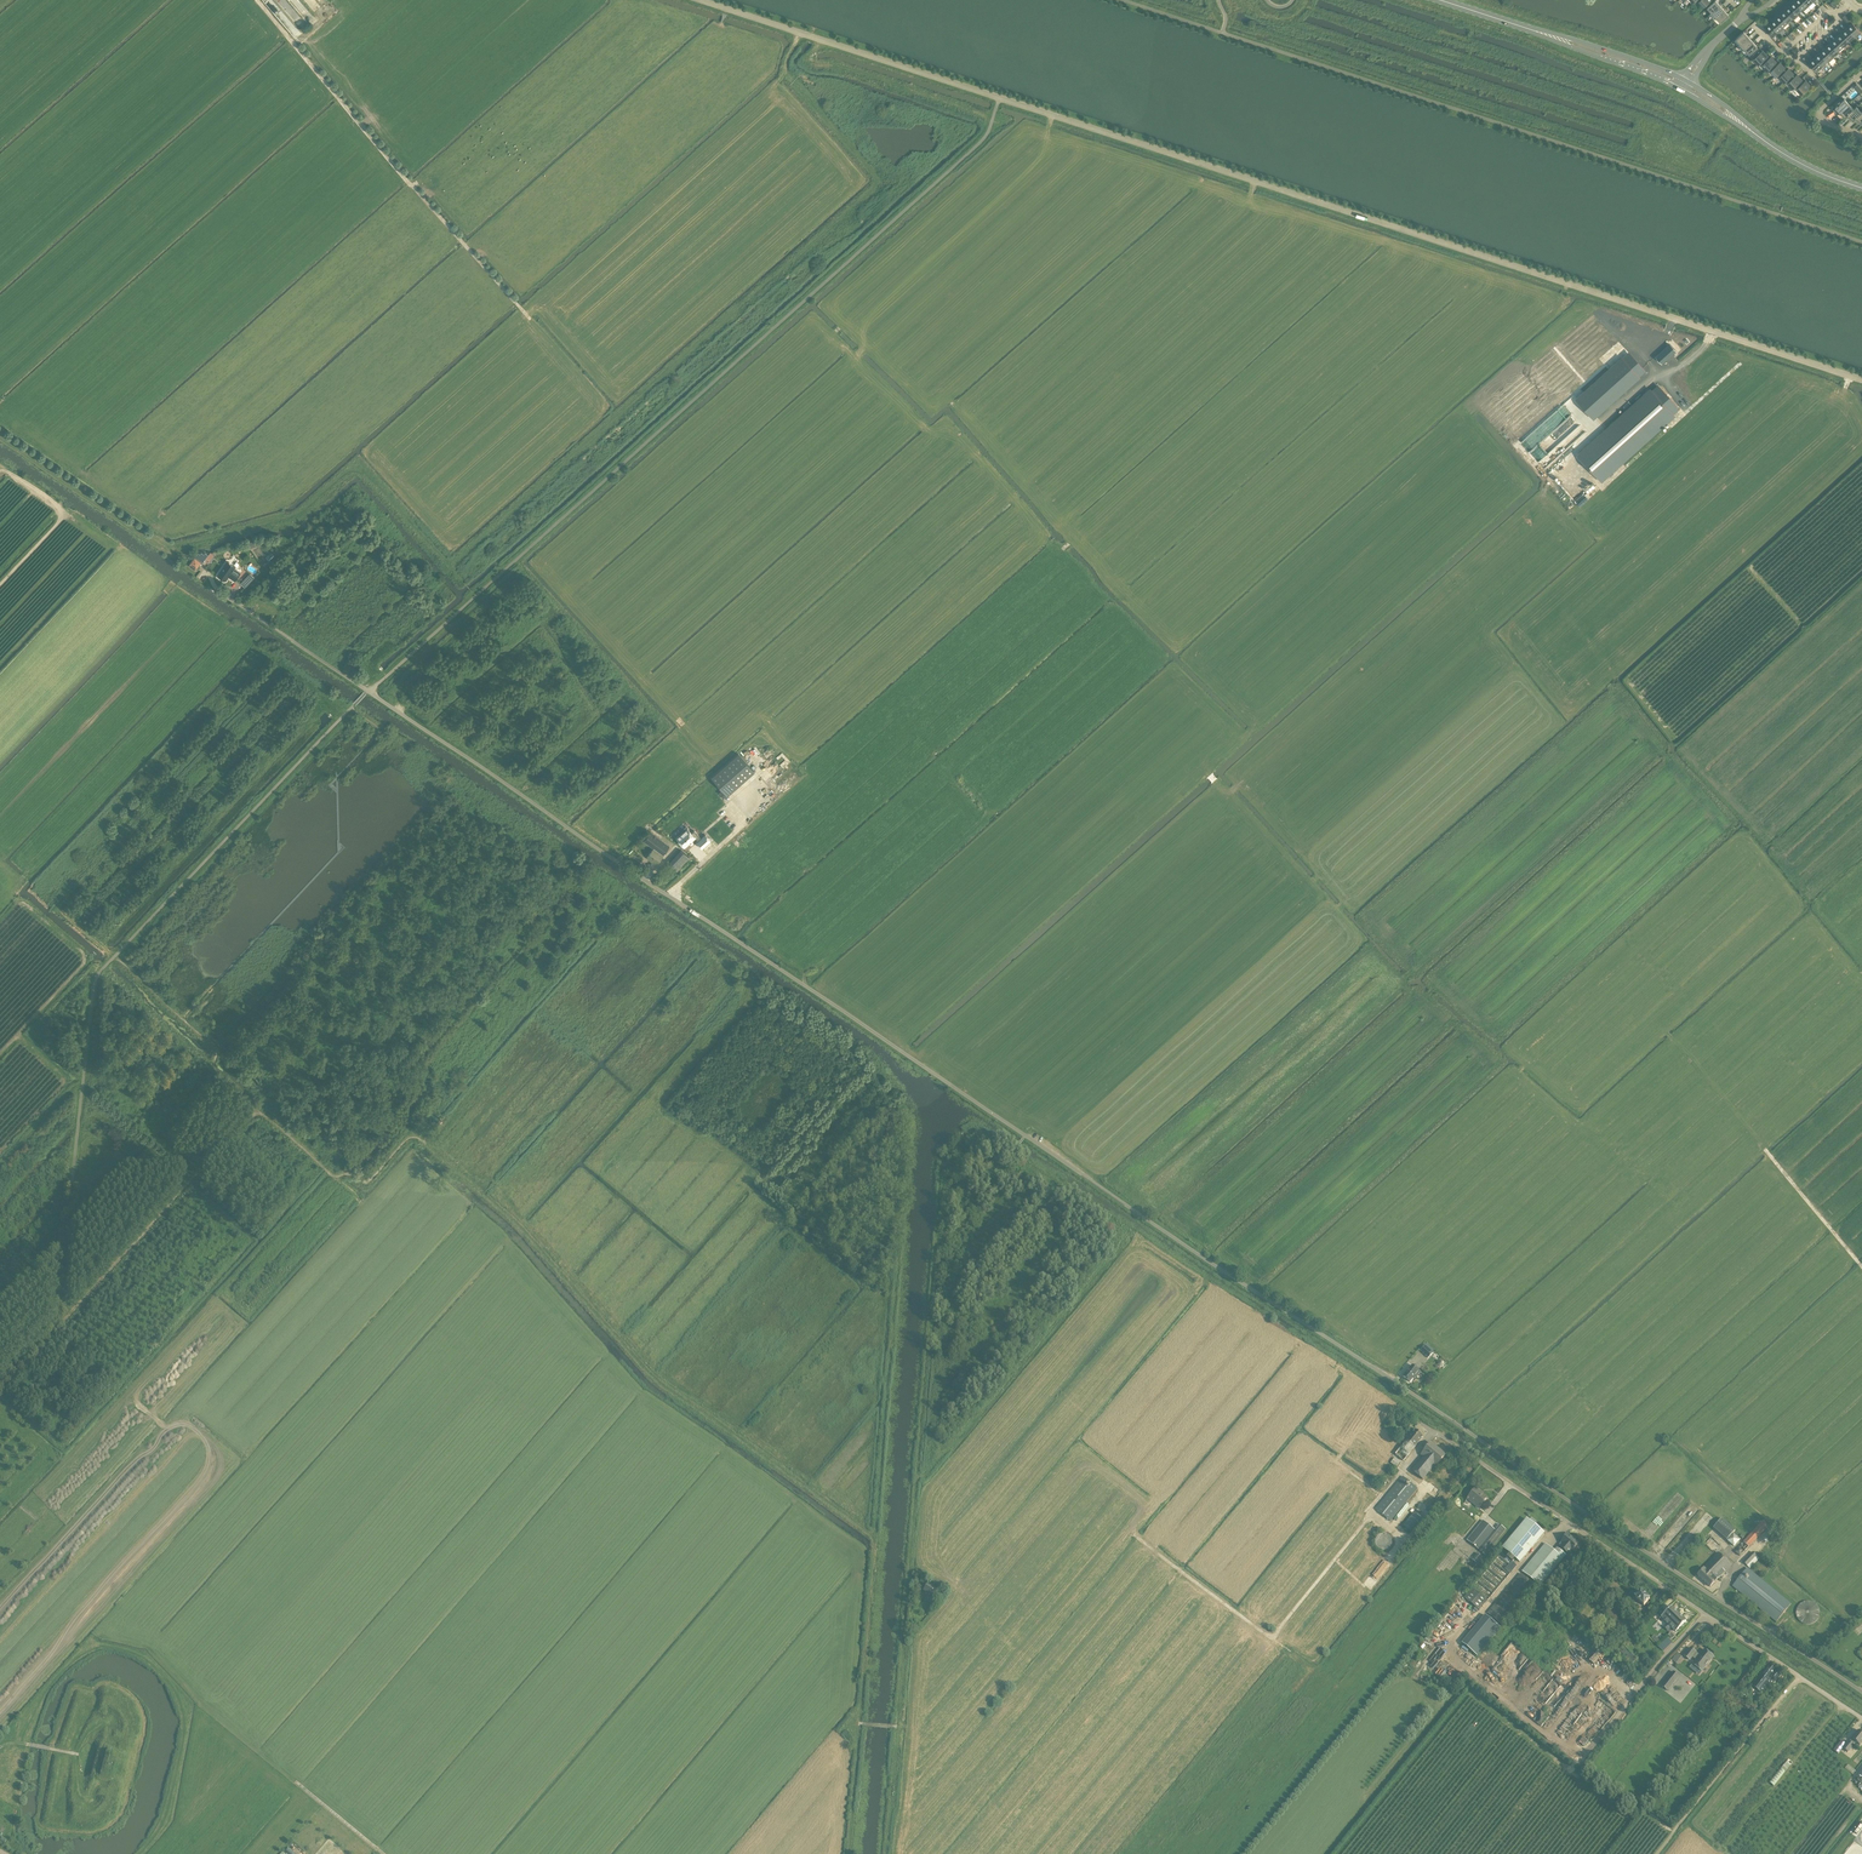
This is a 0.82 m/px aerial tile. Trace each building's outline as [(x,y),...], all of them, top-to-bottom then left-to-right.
[(1720,5),(1716,0),(1715,0),(1707,7),(1712,12),(1720,5)] [(1794,0),(1791,3),(1792,3),(1790,5),(1797,13),(1802,9),(1794,0)] [(1802,9),(1804,11),(1808,6),(1807,4),(1803,0),(1794,0),(1802,9)] [(1724,10),(1720,5),(1712,12),(1716,17),(1724,10)] [(1797,13),(1790,5),(1788,7),(1787,6),(1784,9),(1792,18),(1794,20),(1799,15),(1797,13)] [(1792,18),(1784,9),(1781,11),(1782,12),(1780,14),(1787,22),(1792,18)] [(1724,10),(1716,17),(1721,22),(1729,15),(1724,10)] [(1777,15),(1774,17),(1782,26),(1787,22),(1780,14),(1778,16),(1777,15)] [(1782,26),(1774,17),(1771,20),(1772,21),(1770,23),(1777,31),(1779,33),(1784,28),(1782,26)] [(1777,31),(1770,23),(1765,27),(1768,31),(1767,32),(1770,35),(1771,34),(1772,35),(1777,31)] [(1852,23),(1847,28),(1854,36),(1855,38),(1861,33),(1859,30),(1860,29),(1857,25),(1856,26),(1852,23)] [(1847,28),(1842,32),(1841,33),(1848,41),(1854,36),(1847,28)] [(1740,44),(1748,36),(1744,31),(1735,39),(1740,44)] [(1836,38),(1843,46),(1848,41),(1841,33),(1840,34),(1836,38)] [(1748,36),(1740,44),(1744,49),(1753,41),(1748,36)] [(1830,42),(1838,51),(1838,50),(1843,46),(1836,38),(1831,41),(1830,42)] [(1757,46),(1753,41),(1744,49),(1749,54),(1757,46)] [(1825,47),(1834,57),(1840,52),(1838,50),(1838,51),(1830,42),(1829,43),(1825,47)] [(1767,55),(1763,50),(1762,50),(1760,47),(1751,55),(1758,63),(1760,62),(1767,55)] [(1827,61),(1829,62),(1834,57),(1825,47),(1821,51),(1819,52),(1827,61)] [(1827,61),(1819,52),(1818,53),(1814,57),(1822,66),(1822,65),(1827,61)] [(1769,53),(1767,55),(1760,62),(1767,69),(1769,68),(1778,60),(1777,59),(1776,61),(1771,56),(1769,53)] [(1822,66),(1814,57),(1808,62),(1812,66),(1811,67),(1814,70),(1815,69),(1818,72),(1823,67),(1822,65),(1822,66)] [(1780,62),(1778,60),(1769,68),(1776,75),(1777,74),(1784,67),(1780,62)] [(1786,65),(1784,67),(1777,74),(1784,81),(1786,80),(1786,79),(1793,73),(1788,68),(1786,65)] [(1794,71),(1793,73),(1786,79),(1786,80),(1793,87),(1794,86),(1794,85),(1802,79),(1801,79),(1797,74),(1794,71)] [(1803,77),(1801,79),(1802,79),(1794,85),(1794,86),(1801,93),(1810,85),(1806,80),(1805,80),(1803,77)] [(1837,115),(1849,104),(1844,98),(1840,102),(1839,100),(1837,103),(1838,104),(1835,107),(1836,108),(1833,110),(1837,115)] [(1854,109),(1853,109),(1849,104),(1837,115),(1840,117),(1843,115),(1845,117),(1854,109)] [(1856,106),(1853,109),(1854,109),(1845,117),(1847,120),(1850,117),(1852,119),(1861,111),(1856,106)] [(1861,111),(1852,119),(1855,122),(1858,120),(1860,122),(1861,120),(1861,110),(1861,111)] [(1670,344),(1656,356),(1662,363),(1676,351),(1670,344)] [(1617,364),(1568,405),(1586,426),(1634,386),(1633,384),(1640,379),(1624,361),(1618,366),(1617,364)] [(1653,393),(1651,390),(1579,455),(1601,480),(1673,415),(1670,412),(1677,406),(1660,387),(1653,393)] [(198,553),(189,566),(195,570),(201,563),(202,564),(206,558),(209,561),(214,555),(210,552),(208,555),(205,552),(204,554),(201,552),(200,554),(198,553)] [(275,556),(271,552),(266,557),(270,561),(275,556)] [(236,566),(228,561),(218,574),(219,575),(218,577),(225,581),(226,580),(227,580),(229,576),(235,580),(241,572),(235,568),(236,566)] [(755,771),(738,753),(711,777),(727,796),(755,771)] [(770,777),(766,780),(771,786),(775,782),(770,777)] [(711,841),(706,835),(702,839),(693,829),(690,832),(686,827),(682,832),(683,833),(677,839),(685,848),(695,839),(699,842),(698,843),(703,849),(711,841)] [(663,855),(670,846),(651,832),(644,841),(653,848),(647,857),(656,865),(663,855)] [(689,857),(682,851),(669,863),(677,870),(689,857)] [(688,894),(686,897),(693,902),(695,900),(688,894)] [(1429,1358),(1435,1352),(1427,1344),(1421,1351),(1429,1358)] [(1413,1366),(1411,1367),(1403,1377),(1410,1383),(1420,1371),(1413,1366)] [(1403,1461),(1424,1437),(1415,1430),(1407,1440),(1405,1443),(1395,1454),(1403,1461)] [(1421,1455),(1424,1457),(1416,1467),(1415,1467),(1412,1470),(1423,1479),(1436,1464),(1437,1465),(1446,1455),(1431,1443),(1421,1455)] [(1391,1521),(1417,1489),(1403,1477),(1376,1509),(1391,1521)] [(1481,1506),(1487,1498),(1481,1493),(1481,1492),(1477,1488),(1468,1499),(1471,1502),(1473,1500),(1481,1506)] [(1415,1511),(1403,1526),(1410,1532),(1422,1517),(1415,1511)] [(1735,1531),(1722,1518),(1713,1528),(1727,1540),(1735,1531)] [(1520,1562),(1544,1533),(1527,1519),(1503,1548),(1520,1562)] [(1485,1555),(1506,1530),(1500,1525),(1496,1530),(1484,1521),(1468,1540),(1485,1555)] [(1749,1547),(1768,1527),(1762,1522),(1735,1551),(1740,1556),(1749,1547)] [(1384,1534),(1382,1534),(1381,1534),(1380,1534),(1379,1535),(1378,1536),(1377,1537),(1376,1538),(1376,1539),(1375,1540),(1375,1541),(1375,1542),(1375,1543),(1375,1544),(1375,1545),(1376,1545),(1376,1546),(1377,1547),(1378,1548),(1379,1549),(1380,1550),(1382,1550),(1383,1550),(1384,1550),(1385,1550),(1386,1550),(1387,1550),(1388,1549),(1389,1548),(1390,1548),(1390,1547),(1391,1547),(1391,1546),(1392,1545),(1392,1544),(1392,1543),(1392,1542),(1392,1541),(1392,1540),(1391,1539),(1391,1538),(1391,1537),(1390,1537),(1390,1536),(1389,1535),(1388,1535),(1387,1534),(1386,1534),(1385,1534),(1384,1534)] [(1571,1550),(1572,1551),(1579,1543),(1568,1534),(1561,1542),(1563,1543),(1560,1547),(1568,1554),(1571,1550)] [(1522,1572),(1540,1586),(1566,1555),(1557,1547),(1554,1551),(1545,1544),(1522,1572)] [(1718,1552),(1697,1575),(1710,1587),(1714,1582),(1719,1577),(1731,1565),(1718,1552)] [(1752,1552),(1743,1562),(1750,1569),(1760,1558),(1752,1552)] [(1502,1553),(1473,1588),(1464,1598),(1479,1611),(1517,1566),(1512,1562),(1515,1560),(1510,1555),(1507,1558),(1502,1553)] [(1478,1553),(1472,1560),(1478,1564),(1483,1557),(1478,1553)] [(1776,1622),(1791,1604),(1748,1568),(1733,1586),(1776,1622)] [(1520,1574),(1494,1606),(1488,1613),(1503,1626),(1536,1586),(1520,1574)] [(923,1590),(935,1598),(939,1591),(928,1583),(923,1590)] [(1648,1602),(1650,1600),(1642,1592),(1636,1598),(1644,1606),(1648,1602)] [(1809,1601),(1808,1601),(1807,1601),(1806,1601),(1805,1602),(1803,1602),(1802,1603),(1801,1604),(1800,1604),(1799,1605),(1798,1606),(1798,1607),(1797,1607),(1797,1608),(1797,1609),(1797,1610),(1796,1610),(1796,1611),(1796,1612),(1796,1613),(1796,1614),(1796,1615),(1796,1616),(1797,1616),(1797,1617),(1797,1618),(1798,1619),(1798,1620),(1799,1621),(1800,1621),(1800,1622),(1801,1623),(1802,1623),(1803,1624),(1804,1624),(1806,1625),(1807,1625),(1808,1625),(1809,1625),(1811,1624),(1812,1624),(1813,1624),(1814,1623),(1815,1622),(1816,1622),(1816,1621),(1817,1620),(1818,1619),(1819,1618),(1819,1617),(1819,1616),(1820,1615),(1820,1614),(1820,1613),(1820,1612),(1820,1611),(1820,1610),(1819,1610),(1819,1609),(1819,1608),(1818,1607),(1818,1606),(1817,1605),(1816,1605),(1816,1604),(1815,1604),(1815,1603),(1813,1602),(1812,1602),(1811,1602),(1810,1601),(1809,1601)] [(1677,1632),(1687,1621),(1672,1607),(1660,1618),(1663,1621),(1664,1619),(1677,1632)] [(1462,1643),(1479,1655),(1501,1626),(1485,1614),(1462,1643)] [(1654,1626),(1658,1630),(1663,1624),(1658,1620),(1654,1626)] [(1658,1646),(1664,1651),(1673,1641),(1668,1636),(1658,1646)] [(1641,1657),(1625,1641),(1618,1648),(1633,1664),(1641,1657)] [(1694,1664),(1703,1671),(1715,1656),(1706,1649),(1700,1656),(1696,1653),(1697,1652),(1691,1648),(1685,1656),(1691,1660),(1694,1656),(1698,1659),(1694,1664)] [(1672,1660),(1678,1665),(1684,1658),(1677,1653),(1672,1660)] [(1771,1679),(1775,1682),(1781,1674),(1769,1664),(1752,1685),(1762,1693),(1766,1688),(1767,1689),(1768,1687),(1767,1686),(1770,1683),(1768,1682),(1771,1679)] [(1674,1672),(1663,1686),(1669,1691),(1680,1676),(1674,1672)] [(1547,1701),(1556,1708),(1571,1689),(1562,1682),(1547,1701)] [(1730,1706),(1737,1712),(1745,1703),(1738,1696),(1730,1706)] [(1591,1719),(1595,1709),(1590,1707),(1590,1708),(1586,1713),(1588,1707),(1585,1704),(1586,1701),(1585,1699),(1577,1709),(1580,1711),(1576,1715),(1572,1714),(1571,1715),(1574,1716),(1578,1719),(1578,1718),(1583,1712),(1583,1713),(1585,1714),(1585,1716),(1585,1717),(1591,1719)] [(1752,1705),(1750,1703),(1749,1701),(1745,1705),(1752,1712),(1749,1715),(1754,1719),(1761,1711),(1753,1704),(1752,1705)] [(1855,1743),(1856,1741),(1860,1745),(1861,1742),(1861,1732),(1859,1730),(1852,1738),(1850,1741),(1844,1749),(1848,1752),(1855,1743)] [(1583,1736),(1580,1742),(1585,1745),(1589,1739),(1583,1736)] [(1839,1753),(1846,1744),(1842,1741),(1834,1750),(1839,1753)] [(114,1758),(108,1756),(108,1748),(107,1747),(100,1776),(101,1777),(104,1769),(110,1771),(114,1758)] [(1785,1771),(1792,1762),(1788,1759),(1781,1768),(1785,1771)] [(1849,1764),(1846,1769),(1854,1773),(1856,1769),(1849,1764)] [(1780,1767),(1769,1782),(1774,1786),(1785,1771),(1780,1767)]
